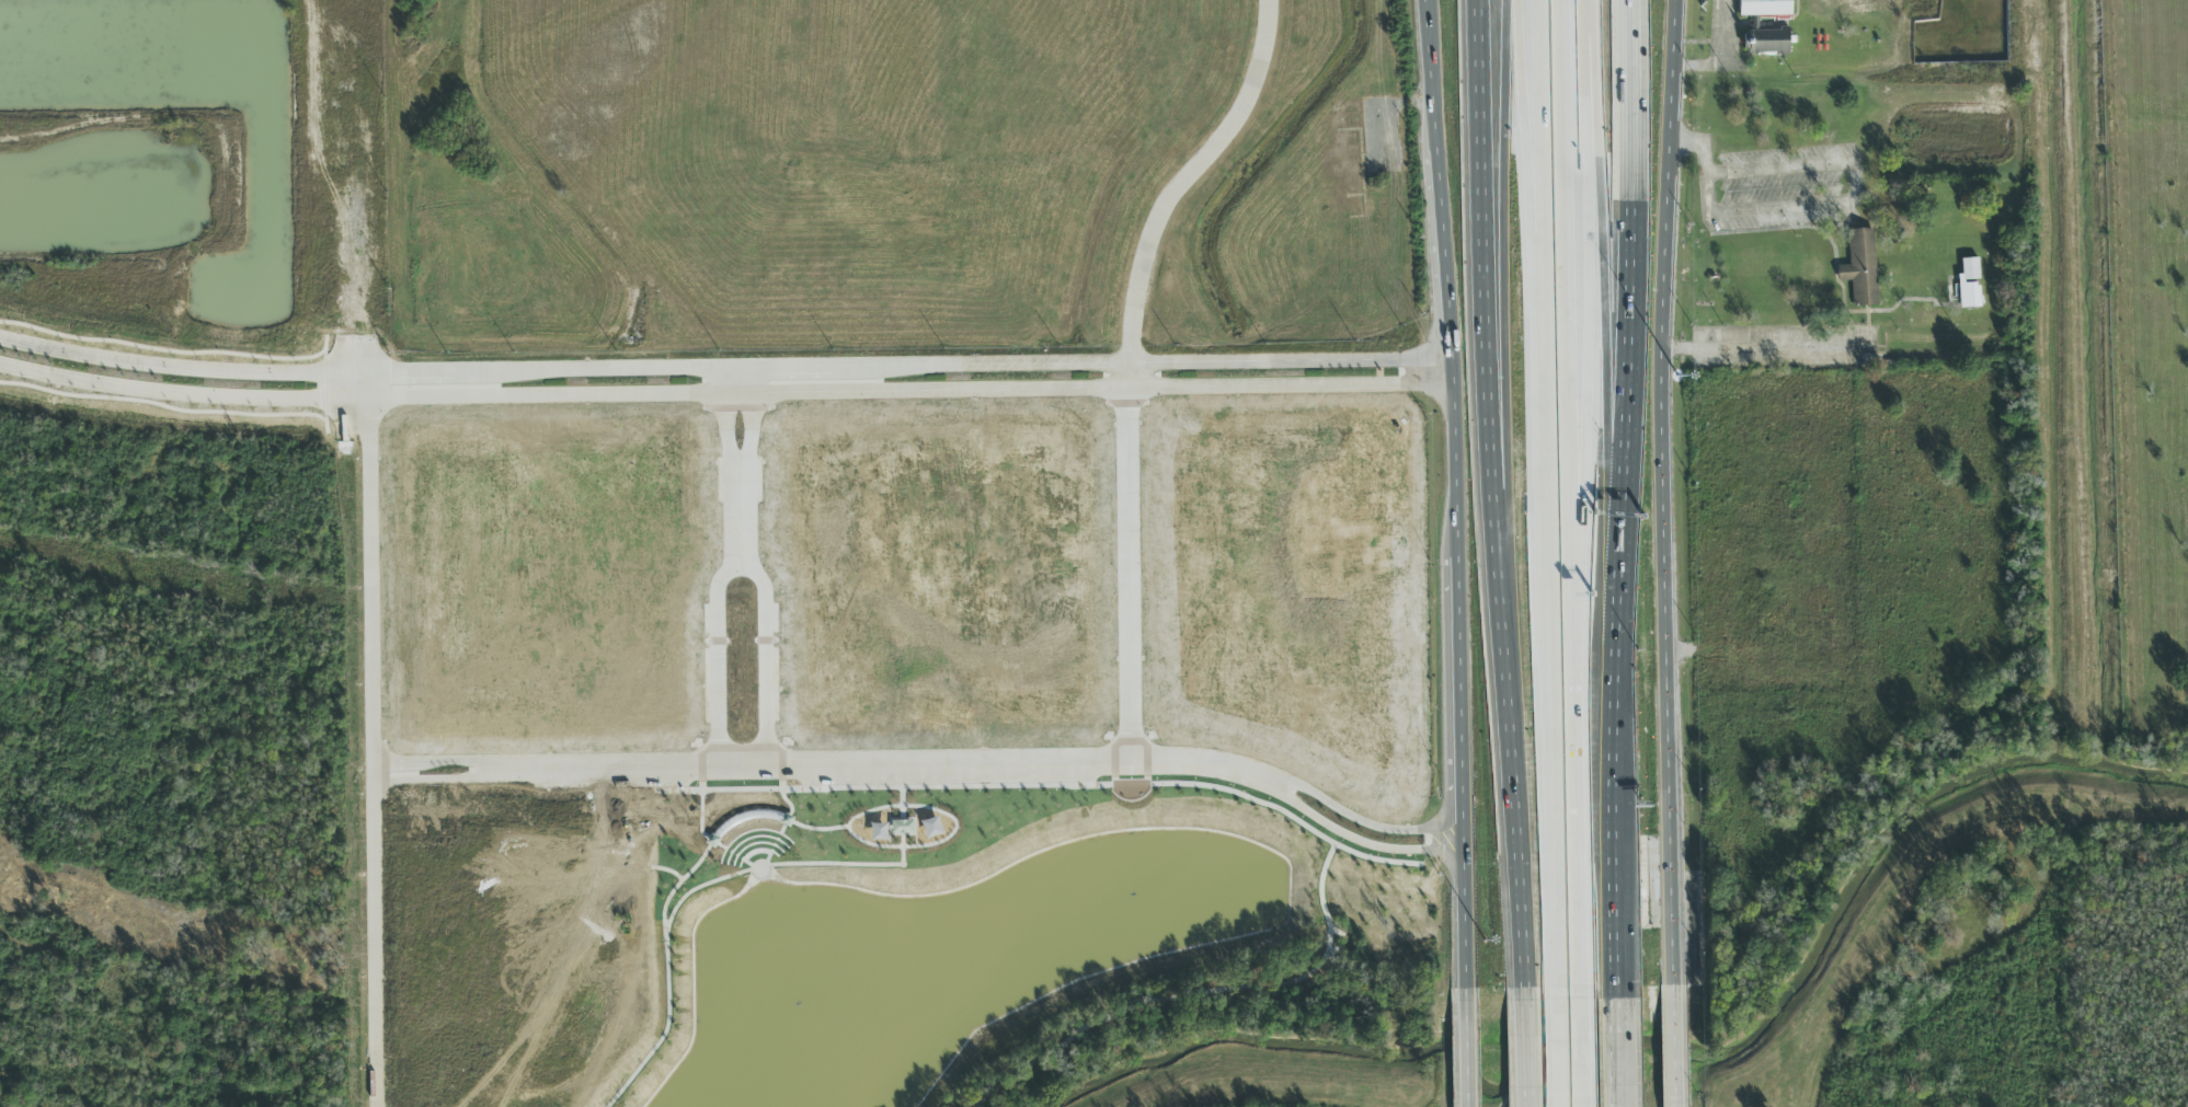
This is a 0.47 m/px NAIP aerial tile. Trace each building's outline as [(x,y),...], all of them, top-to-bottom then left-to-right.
[(1734,59),(1733,0),(1792,0),(1796,57),(1734,59)] [(1864,219),(1877,217),(1881,312),(1837,315),(1830,224),(1864,219)] [(1980,308),(1979,282),(1978,259),(1961,259),(1962,275),(1958,275),(1959,309),(1980,308)]
